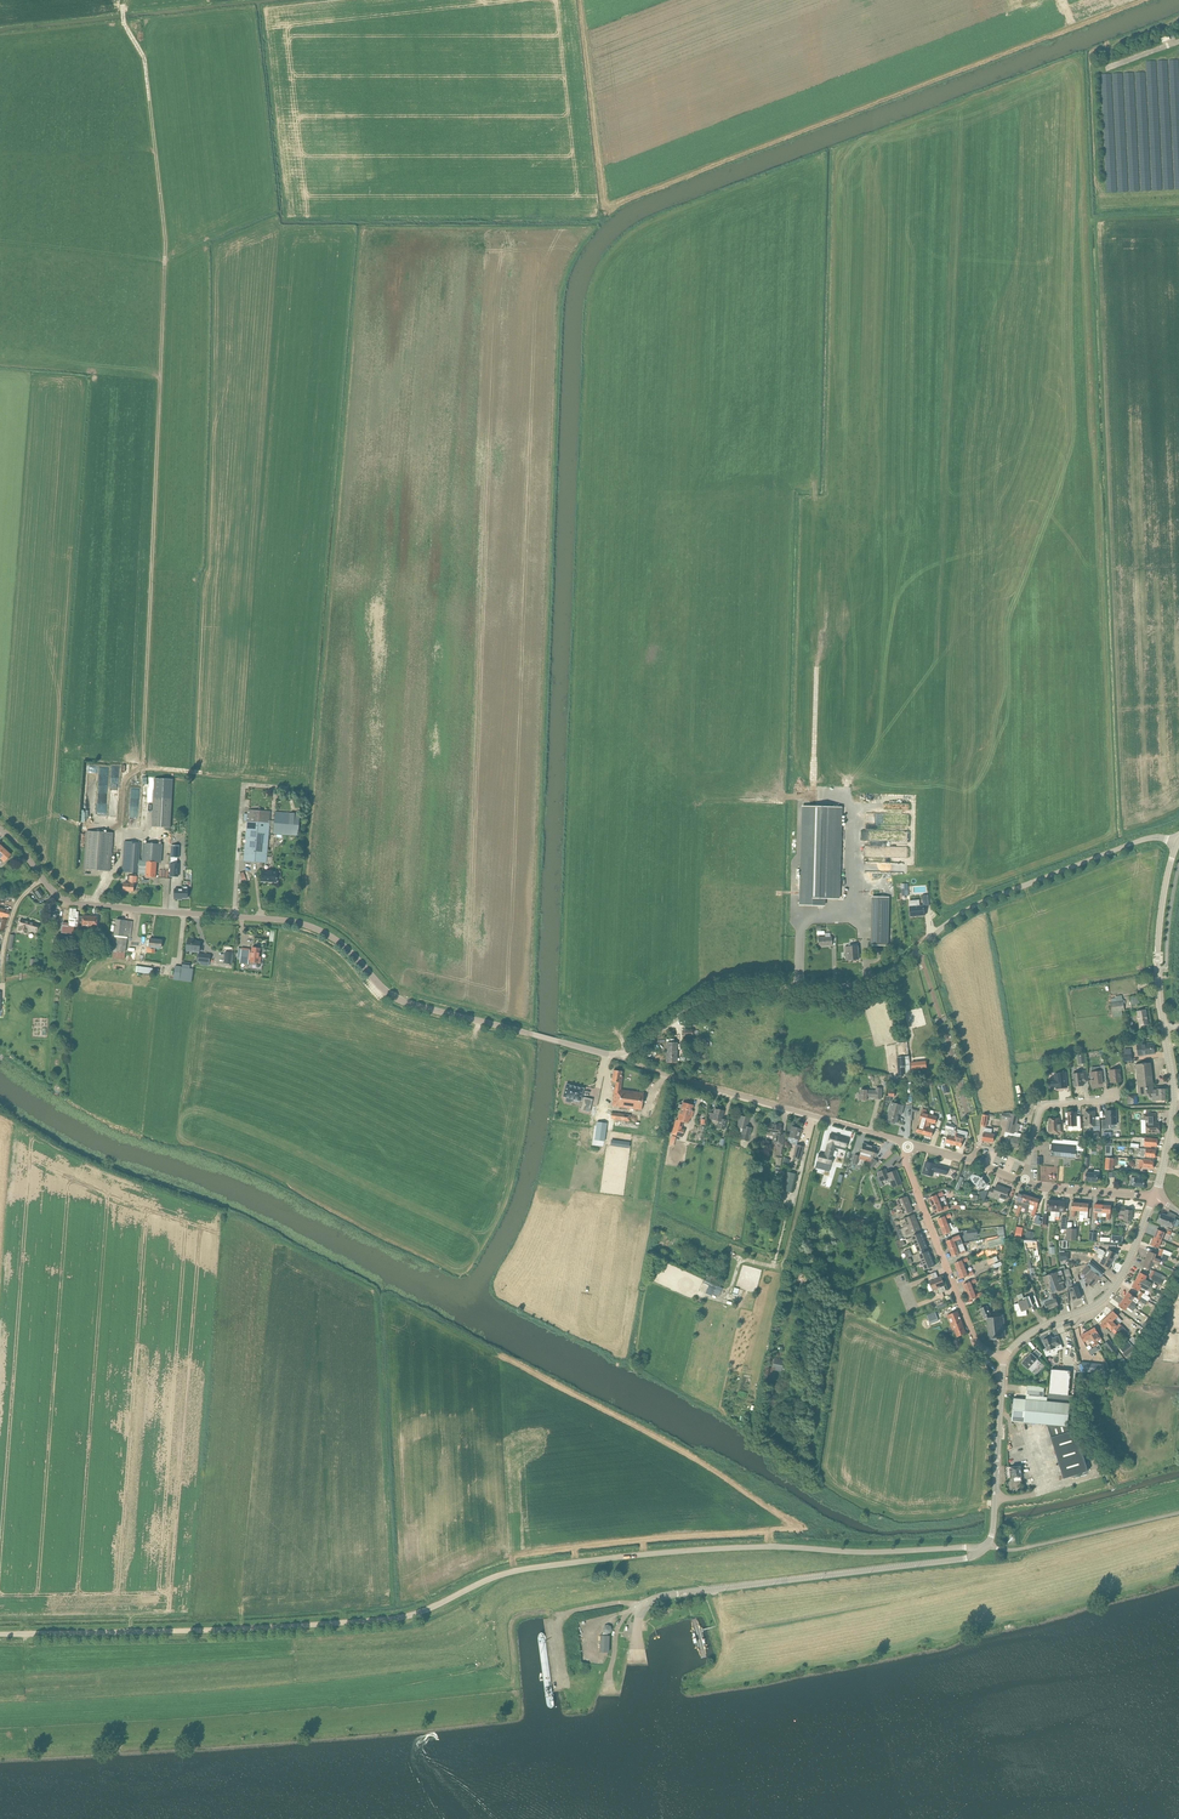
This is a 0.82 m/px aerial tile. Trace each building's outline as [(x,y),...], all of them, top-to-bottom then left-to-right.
[(173,779),(155,778),(152,827),(170,828),(173,779)] [(803,806),(800,905),(824,906),(824,899),(838,899),(841,807),(803,806)] [(244,861),(266,863),(270,812),(248,810),(244,861)] [(273,834),(277,835),(284,835),(298,836),(300,814),(275,812),(273,834)] [(84,869),(110,871),(113,833),(87,831),(84,869)] [(125,841),(123,872),(146,874),(146,877),(156,878),(157,863),(161,863),(162,845),(144,843),(143,861),(147,862),(146,867),(139,866),(141,843),(125,841)] [(171,845),(171,858),(177,858),(179,858),(180,846),(171,845)] [(4,862),(10,855),(0,846),(0,858),(4,862)] [(171,864),(171,869),(170,876),(178,876),(179,864),(171,864)] [(262,870),(262,875),(261,881),(276,882),(277,878),(280,878),(280,872),(262,870)] [(133,891),(134,884),(136,885),(137,877),(130,877),(129,884),(124,884),(123,890),(133,891)] [(187,889),(187,887),(182,887),(182,889),(174,889),(174,899),(179,899),(179,898),(187,898),(188,889),(187,889)] [(39,889),(35,892),(39,899),(43,896),(39,889)] [(872,897),(871,945),(888,946),(889,897),(872,897)] [(910,903),(910,907),(911,916),(925,915),(924,906),(917,906),(916,902),(910,903)] [(70,913),(69,917),(69,926),(73,926),(72,927),(78,927),(79,914),(70,913)] [(83,916),(83,922),(82,926),(82,932),(89,933),(90,927),(97,927),(97,917),(83,916)] [(25,933),(26,930),(36,933),(37,931),(38,925),(20,919),(19,925),(20,926),(18,931),(25,933)] [(126,953),(128,937),(130,937),(133,921),(116,919),(112,950),(113,951),(112,958),(124,959),(125,952),(126,953)] [(825,938),(819,939),(819,946),(832,945),(831,938),(830,938),(830,933),(825,933),(825,938)] [(149,947),(147,947),(146,953),(155,953),(156,948),(161,948),(162,940),(150,939),(149,947)] [(188,939),(187,949),(195,949),(194,951),(199,952),(200,942),(193,941),(193,940),(188,939)] [(242,948),(240,963),(248,964),(249,960),(250,960),(250,962),(251,962),(251,963),(260,964),(261,957),(259,957),(260,948),(252,947),(251,955),(250,955),(250,949),(242,948)] [(846,960),(859,959),(858,947),(845,948),(846,960)] [(224,951),(223,963),(232,964),(233,952),(224,951)] [(210,955),(199,954),(198,961),(201,962),(200,965),(209,966),(209,963),(210,955)] [(135,966),(135,972),(152,974),(152,972),(159,973),(159,971),(152,970),(152,969),(135,966)] [(172,979),(191,983),(193,969),(190,969),(182,967),(173,966),(173,970),(172,979)] [(1114,1016),(1123,1015),(1122,1011),(1125,1010),(1124,1001),(1123,1001),(1122,995),(1116,996),(1116,998),(1112,998),(1112,1002),(1113,1012),(1114,1016)] [(1130,997),(1131,1005),(1140,1003),(1139,996),(1130,997)] [(1137,1011),(1140,1026),(1149,1025),(1146,1010),(1137,1011)] [(666,1042),(666,1063),(677,1063),(677,1042),(666,1042)] [(687,1043),(687,1045),(689,1045),(688,1051),(693,1051),(693,1055),(696,1055),(696,1052),(694,1051),(695,1044),(687,1043)] [(1137,1045),(1139,1056),(1155,1053),(1153,1043),(1137,1045)] [(1085,1054),(1077,1055),(1078,1065),(1086,1064),(1085,1054)] [(1123,1055),(1124,1062),(1132,1061),(1131,1054),(1123,1055)] [(905,1057),(897,1057),(899,1076),(904,1076),(903,1068),(906,1067),(905,1057)] [(911,1061),(912,1068),(926,1066),(925,1059),(911,1061)] [(1151,1063),(1145,1063),(1135,1064),(1139,1095),(1153,1094),(1153,1097),(1156,1097),(1156,1101),(1165,1100),(1165,1089),(1162,1089),(1162,1087),(1153,1087),(1151,1063)] [(1092,1072),(1091,1072),(1093,1085),(1103,1083),(1103,1082),(1102,1080),(1107,1079),(1105,1065),(1100,1065),(1101,1067),(1096,1067),(1091,1068),(1092,1072)] [(1120,1069),(1109,1070),(1110,1075),(1111,1075),(1112,1082),(1121,1081),(1120,1069)] [(613,1070),(613,1076),(612,1081),(616,1082),(613,1106),(641,1110),(644,1093),(621,1090),(623,1077),(621,1076),(622,1071),(613,1070)] [(1078,1073),(1073,1074),(1074,1087),(1084,1085),(1083,1082),(1087,1081),(1086,1071),(1078,1072),(1078,1073)] [(1056,1079),(1050,1080),(1051,1087),(1056,1087),(1057,1088),(1068,1087),(1066,1073),(1055,1074),(1056,1079)] [(566,1084),(563,1097),(566,1098),(565,1102),(571,1103),(572,1099),(581,1101),(583,1101),(581,1110),(590,1112),(593,1099),(584,1097),(584,1098),(582,1097),(584,1088),(566,1084)] [(858,1100),(867,1100),(867,1095),(876,1096),(876,1099),(881,1099),(882,1088),(876,1088),(876,1091),(861,1090),(861,1094),(858,1094),(858,1100)] [(886,1096),(885,1102),(891,1102),(891,1097),(894,1097),(895,1092),(889,1091),(888,1096),(886,1096)] [(1127,1097),(1128,1105),(1137,1104),(1137,1096),(1127,1097)] [(683,1102),(678,1121),(675,1120),(671,1134),(683,1137),(684,1130),(681,1129),(683,1122),(688,1123),(693,1105),(683,1102)] [(888,1116),(889,1116),(888,1120),(897,1123),(899,1114),(902,1115),(903,1109),(904,1105),(892,1102),(888,1116)] [(911,1108),(911,1109),(910,1121),(912,1121),(913,1112),(918,1113),(918,1110),(914,1109),(914,1108),(911,1108)] [(710,1113),(709,1118),(719,1121),(717,1127),(724,1129),(725,1126),(727,1120),(722,1119),(724,1111),(715,1109),(713,1114),(710,1113)] [(916,1132),(924,1134),(930,1114),(926,1113),(927,1110),(923,1109),(916,1132)] [(599,1110),(598,1118),(629,1121),(630,1115),(599,1110)] [(1115,1110),(1106,1111),(1106,1120),(1102,1120),(1102,1129),(1107,1129),(1106,1124),(1116,1124),(1115,1110)] [(1066,1113),(1067,1123),(1067,1126),(1073,1126),(1073,1130),(1081,1129),(1080,1116),(1076,1116),(1076,1112),(1073,1112),(1073,1111),(1068,1111),(1068,1113),(1066,1113)] [(1085,1112),(1085,1126),(1093,1126),(1093,1131),(1100,1131),(1099,1119),(1095,1119),(1094,1111),(1085,1112)] [(1002,1113),(1001,1119),(1009,1121),(1006,1130),(1004,1136),(1008,1137),(1006,1145),(1018,1148),(1019,1143),(1020,1138),(1017,1138),(1013,1136),(1013,1133),(1015,1133),(1015,1132),(1017,1123),(1019,1116),(1010,1113),(1002,1113)] [(937,1117),(930,1114),(924,1134),(932,1137),(934,1129),(929,1128),(930,1122),(935,1124),(937,1117)] [(1155,1114),(1144,1114),(1144,1120),(1146,1120),(1146,1124),(1146,1133),(1160,1133),(1159,1123),(1155,1123),(1155,1121),(1156,1121),(1155,1114)] [(740,1115),(739,1121),(737,1127),(743,1129),(740,1139),(747,1141),(751,1128),(747,1126),(749,1118),(740,1115)] [(1059,1118),(1049,1119),(1049,1126),(1048,1126),(1048,1131),(1050,1131),(1050,1132),(1050,1131),(1055,1131),(1055,1134),(1059,1134),(1059,1133),(1064,1133),(1063,1122),(1059,1122),(1059,1118)] [(596,1129),(595,1140),(604,1141),(606,1131),(607,1123),(597,1122),(596,1129)] [(946,1142),(954,1145),(957,1132),(955,1131),(955,1130),(954,1130),(955,1124),(947,1122),(946,1128),(949,1129),(946,1142)] [(778,1143),(777,1144),(776,1155),(781,1156),(783,1145),(783,1142),(784,1136),(779,1136),(779,1134),(780,1134),(781,1124),(776,1123),(776,1125),(768,1123),(766,1134),(774,1135),(773,1142),(778,1143)] [(799,1139),(800,1135),(802,1129),(792,1126),(789,1137),(799,1139)] [(982,1140),(993,1142),(995,1134),(992,1134),(993,1129),(985,1128),(984,1132),(982,1140)] [(957,1129),(957,1132),(954,1145),(961,1147),(964,1137),(967,1138),(968,1133),(968,1132),(957,1129)] [(829,1172),(835,1147),(845,1150),(848,1140),(840,1138),(840,1137),(830,1134),(824,1157),(818,1156),(815,1168),(829,1172)] [(1151,1147),(1152,1146),(1157,1147),(1158,1139),(1145,1138),(1144,1146),(1151,1147)] [(1050,1144),(1050,1149),(1051,1149),(1051,1155),(1064,1156),(1067,1157),(1075,1157),(1078,1158),(1078,1151),(1084,1151),(1084,1142),(1063,1140),(1063,1141),(1052,1140),(1052,1144),(1050,1144)] [(852,1163),(857,1164),(859,1159),(865,1160),(869,1145),(863,1143),(860,1155),(859,1156),(855,1155),(852,1163)] [(797,1145),(793,1159),(800,1160),(803,1146),(797,1145)] [(869,1145),(865,1160),(871,1162),(872,1158),(873,1157),(875,1158),(878,1148),(875,1147),(869,1145)] [(1135,1158),(1135,1159),(1139,1159),(1144,1160),(1145,1157),(1149,1157),(1155,1158),(1156,1150),(1150,1149),(1146,1149),(1142,1148),(1141,1153),(1141,1156),(1140,1156),(1139,1156),(1136,1155),(1136,1156),(1135,1158)] [(1105,1170),(1114,1170),(1114,1157),(1105,1157),(1105,1170)] [(874,1159),(868,1165),(872,1169),(878,1162),(874,1159)] [(1138,1164),(1138,1169),(1140,1169),(1141,1167),(1143,1167),(1147,1168),(1153,1169),(1154,1161),(1148,1160),(1145,1160),(1144,1160),(1139,1159),(1138,1164)] [(926,1162),(923,1173),(928,1175),(933,1176),(934,1172),(938,1173),(942,1174),(947,1175),(947,1174),(949,1168),(926,1162)] [(885,1169),(877,1172),(878,1174),(879,1177),(881,1181),(889,1178),(892,1187),(895,1186),(901,1183),(896,1170),(887,1174),(885,1169)] [(963,1178),(961,1183),(966,1185),(968,1180),(972,1179),(972,1180),(974,1182),(975,1183),(976,1184),(977,1185),(978,1185),(980,1186),(982,1187),(984,1187),(985,1186),(985,1185),(986,1185),(986,1184),(985,1183),(985,1182),(984,1181),(983,1180),(982,1179),(981,1178),(980,1178),(979,1177),(978,1176),(977,1176),(976,1176),(975,1176),(974,1176),(973,1176),(970,1177),(972,1172),(966,1169),(963,1177),(963,1178)] [(1094,1171),(1094,1174),(1086,1173),(1086,1180),(1098,1182),(1098,1174),(1100,1174),(1100,1171),(1099,1170),(1095,1170),(1094,1171)] [(796,1175),(785,1172),(781,1190),(793,1193),(796,1175)] [(1131,1182),(1131,1184),(1131,1185),(1134,1186),(1139,1186),(1144,1187),(1145,1179),(1142,1178),(1142,1174),(1138,1174),(1138,1178),(1135,1178),(1135,1180),(1135,1181),(1132,1181),(1131,1182)] [(1006,1200),(1008,1195),(1010,1189),(997,1185),(995,1189),(991,1188),(988,1195),(998,1199),(999,1197),(1006,1200)] [(984,1201),(988,1190),(978,1192),(984,1201)] [(929,1198),(932,1205),(940,1203),(938,1197),(944,1195),(943,1192),(936,1194),(936,1195),(929,1198)] [(1020,1201),(1017,1211),(1020,1212),(1023,1202),(1025,1195),(1018,1193),(1016,1200),(1020,1201)] [(1023,1202),(1030,1204),(1032,1197),(1025,1195),(1023,1202)] [(895,1207),(896,1209),(901,1208),(900,1208),(910,1204),(907,1196),(897,1200),(899,1205),(895,1207)] [(1034,1216),(1040,1199),(1032,1197),(1030,1204),(1029,1208),(1029,1209),(1033,1210),(1031,1215),(1034,1216)] [(1048,1206),(1047,1211),(1050,1211),(1052,1211),(1051,1217),(1055,1217),(1056,1211),(1057,1201),(1048,1200),(1048,1206)] [(1056,1211),(1055,1217),(1060,1217),(1060,1212),(1064,1212),(1065,1208),(1065,1205),(1065,1202),(1057,1201),(1056,1211)] [(1075,1217),(1075,1211),(1080,1211),(1080,1203),(1072,1202),(1071,1217),(1075,1217)] [(935,1213),(942,1211),(943,1211),(949,1209),(948,1205),(942,1208),(940,1203),(932,1205),(935,1213)] [(1088,1218),(1088,1210),(1089,1204),(1080,1203),(1080,1211),(1084,1211),(1083,1218),(1088,1218)] [(898,1214),(899,1217),(913,1211),(910,1204),(900,1208),(901,1208),(902,1212),(898,1214)] [(1094,1210),(1094,1219),(1097,1219),(1097,1217),(1102,1217),(1102,1213),(1103,1205),(1095,1204),(1094,1210)] [(1102,1213),(1102,1217),(1106,1217),(1106,1220),(1110,1220),(1110,1216),(1111,1212),(1111,1206),(1103,1205),(1102,1213)] [(1124,1220),(1125,1220),(1125,1222),(1126,1224),(1129,1224),(1130,1222),(1130,1220),(1132,1220),(1132,1210),(1125,1210),(1126,1208),(1118,1207),(1118,1214),(1124,1215),(1124,1220)] [(1176,1215),(1169,1212),(1167,1215),(1161,1213),(1157,1222),(1162,1224),(1161,1226),(1166,1228),(1167,1226),(1172,1228),(1173,1225),(1176,1227),(1177,1225),(1178,1221),(1176,1219),(1175,1218),(1176,1215)] [(941,1227),(948,1224),(946,1219),(952,1217),(950,1213),(945,1215),(945,1216),(938,1219),(941,1227)] [(902,1225),(904,1228),(908,1226),(917,1222),(915,1215),(905,1219),(907,1223),(902,1225)] [(1040,1225),(1042,1221),(1039,1220),(1040,1216),(1036,1215),(1034,1223),(1040,1225)] [(905,1232),(906,1235),(920,1229),(917,1222),(908,1226),(909,1230),(905,1232)] [(1067,1229),(1066,1239),(1075,1240),(1076,1235),(1076,1229),(1072,1229),(1072,1223),(1068,1222),(1067,1229)] [(952,1235),(959,1232),(957,1226),(950,1229),(948,1224),(941,1227),(944,1235),(951,1232),(952,1235)] [(1015,1236),(1022,1237),(1024,1227),(1017,1226),(1015,1236)] [(1157,1229),(1154,1237),(1162,1240),(1165,1232),(1157,1229)] [(1027,1230),(1025,1237),(1033,1239),(1034,1232),(1027,1230)] [(912,1236),(914,1241),(912,1242),(913,1245),(915,1244),(925,1240),(922,1233),(912,1236)] [(961,1239),(960,1235),(953,1238),(946,1241),(949,1249),(960,1245),(963,1244),(961,1239)] [(1151,1245),(1158,1248),(1162,1240),(1154,1237),(1151,1245)] [(918,1251),(922,1250),(928,1247),(925,1240),(915,1244),(918,1251)] [(980,1251),(991,1247),(989,1242),(978,1245),(980,1251)] [(960,1245),(949,1249),(952,1257),(959,1254),(960,1255),(966,1252),(965,1249),(963,1244),(960,1245)] [(1107,1249),(1106,1253),(1104,1252),(1104,1251),(1098,1248),(1096,1252),(1099,1254),(1113,1261),(1114,1258),(1116,1258),(1118,1255),(1116,1254),(1107,1249)] [(1171,1257),(1172,1253),(1161,1249),(1160,1252),(1168,1256),(1171,1257)] [(932,1258),(929,1251),(919,1255),(922,1262),(932,1258)] [(1155,1263),(1159,1264),(1160,1260),(1155,1258),(1156,1254),(1149,1251),(1146,1259),(1155,1263)] [(1101,1263),(1110,1268),(1113,1261),(1099,1254),(1097,1257),(1102,1260),(1101,1263)] [(993,1263),(995,1268),(1003,1265),(1001,1261),(999,1262),(997,1256),(987,1259),(989,1265),(993,1263)] [(967,1257),(962,1259),(962,1260),(955,1263),(958,1271),(965,1268),(963,1263),(969,1261),(967,1257)] [(925,1269),(935,1266),(932,1258),(922,1262),(925,1269)] [(1146,1259),(1143,1267),(1150,1270),(1151,1266),(1154,1267),(1155,1263),(1146,1259)] [(1091,1260),(1089,1263),(1102,1275),(1105,1272),(1091,1260)] [(1085,1276),(1092,1269),(1087,1265),(1081,1271),(1085,1276)] [(958,1271),(961,1279),(968,1276),(968,1277),(974,1275),(973,1271),(967,1273),(965,1268),(958,1271)] [(1032,1268),(1029,1268),(1030,1275),(1030,1280),(1032,1279),(1032,1280),(1035,1279),(1035,1278),(1037,1277),(1036,1273),(1035,1273),(1035,1271),(1032,1272),(1032,1268)] [(1060,1270),(1059,1271),(1063,1283),(1066,1282),(1069,1281),(1071,1276),(1068,1268),(1066,1269),(1060,1270)] [(1092,1270),(1086,1278),(1080,1280),(1082,1288),(1086,1287),(1085,1283),(1087,1282),(1091,1286),(1096,1280),(1097,1281),(1101,1277),(1096,1273),(1092,1270)] [(1151,1274),(1165,1281),(1167,1277),(1163,1275),(1152,1270),(1151,1274)] [(1174,1270),(1168,1282),(1169,1282),(1173,1284),(1178,1272),(1175,1271),(1174,1270)] [(1049,1298),(1040,1301),(1042,1306),(1043,1307),(1044,1310),(1047,1309),(1047,1310),(1059,1306),(1056,1299),(1054,1293),(1065,1289),(1063,1283),(1059,1271),(1047,1275),(1043,1276),(1043,1277),(1049,1294),(1049,1295),(1048,1295),(1049,1298)] [(946,1291),(944,1286),(945,1285),(941,1276),(938,1277),(936,1272),(928,1275),(930,1281),(931,1283),(927,1285),(930,1291),(936,1289),(937,1292),(937,1293),(940,1295),(940,1293),(946,1291)] [(1151,1287),(1153,1283),(1145,1279),(1147,1276),(1140,1272),(1136,1280),(1151,1287)] [(705,1280),(717,1285),(719,1281),(715,1279),(716,1277),(708,1273),(705,1280)] [(1163,1290),(1162,1293),(1167,1296),(1169,1293),(1168,1293),(1173,1284),(1169,1282),(1168,1282),(1165,1281),(1151,1274),(1149,1277),(1154,1280),(1153,1281),(1162,1285),(1162,1284),(1166,1286),(1164,1291),(1163,1290)] [(976,1279),(970,1281),(970,1282),(963,1284),(966,1292),(974,1289),(972,1285),(977,1283),(976,1279)] [(715,1289),(717,1285),(705,1280),(704,1284),(709,1285),(705,1294),(712,1297),(713,1294),(719,1297),(721,1291),(715,1289)] [(1001,1290),(1001,1280),(990,1284),(990,1289),(1001,1290)] [(1151,1293),(1153,1289),(1151,1287),(1136,1280),(1132,1287),(1139,1291),(1141,1288),(1144,1289),(1151,1293)] [(1069,1288),(1071,1295),(1073,1300),(1081,1297),(1077,1286),(1069,1288)] [(969,1300),(976,1297),(977,1298),(982,1296),(981,1293),(976,1295),(974,1289),(966,1292),(969,1300)] [(1129,1292),(1124,1299),(1136,1308),(1137,1307),(1135,1305),(1137,1303),(1139,1300),(1137,1298),(1135,1297),(1134,1296),(1129,1292)] [(1141,1292),(1139,1295),(1148,1301),(1150,1297),(1141,1292)] [(1146,1303),(1148,1304),(1149,1302),(1148,1301),(1139,1295),(1137,1298),(1139,1300),(1145,1304),(1146,1303)] [(1161,1295),(1156,1306),(1161,1308),(1167,1297),(1161,1295)] [(1029,1296),(1022,1299),(1023,1300),(1018,1302),(1019,1304),(1014,1304),(1015,1311),(1017,1311),(1017,1316),(1027,1315),(1026,1310),(1030,1308),(1029,1307),(1033,1305),(1029,1296)] [(1124,1299),(1118,1306),(1123,1309),(1125,1311),(1128,1307),(1133,1311),(1136,1308),(1124,1299)] [(946,1300),(936,1304),(937,1306),(938,1309),(948,1305),(946,1300)] [(987,1305),(980,1308),(984,1318),(987,1318),(989,1340),(1003,1338),(1003,1336),(1006,1336),(1004,1317),(1001,1317),(1001,1316),(992,1317),(987,1305)] [(954,1330),(957,1337),(966,1333),(958,1311),(947,1315),(953,1330),(954,1330)] [(1119,1328),(1121,1329),(1124,1333),(1126,1334),(1128,1332),(1119,1324),(1120,1323),(1116,1318),(1118,1316),(1113,1311),(1108,1316),(1119,1328)] [(1119,1328),(1108,1316),(1102,1322),(1100,1325),(1104,1329),(1107,1327),(1112,1331),(1114,1328),(1117,1331),(1119,1328)] [(1147,1318),(1142,1326),(1148,1330),(1153,1322),(1147,1318)] [(1091,1330),(1088,1332),(1096,1346),(1099,1350),(1099,1351),(1102,1349),(1099,1344),(1097,1341),(1098,1341),(1101,1339),(1098,1334),(1098,1333),(1095,1328),(1091,1330)] [(1139,1341),(1142,1343),(1148,1333),(1143,1329),(1140,1333),(1142,1335),(1139,1341)] [(1088,1332),(1081,1335),(1084,1341),(1085,1341),(1088,1340),(1089,1343),(1091,1342),(1093,1344),(1092,1344),(1094,1347),(1088,1351),(1091,1355),(1095,1352),(1099,1350),(1096,1346),(1088,1332)] [(1133,1335),(1129,1338),(1136,1346),(1139,1343),(1133,1335)] [(1043,1340),(1047,1351),(1056,1347),(1055,1346),(1061,1344),(1058,1336),(1052,1339),(1051,1338),(1050,1339),(1050,1338),(1048,1338),(1047,1338),(1045,1338),(1045,1340),(1043,1340)] [(1111,1353),(1128,1374),(1133,1371),(1109,1340),(1104,1345),(1110,1353),(1111,1353)] [(1128,1340),(1119,1348),(1124,1353),(1132,1346),(1128,1340)] [(1133,1346),(1124,1353),(1128,1359),(1138,1351),(1133,1346)] [(1022,1363),(1028,1368),(1028,1369),(1032,1372),(1041,1362),(1037,1359),(1042,1354),(1037,1349),(1032,1354),(1031,1353),(1031,1354),(1023,1363),(1022,1363)] [(774,1360),(772,1369),(782,1371),(783,1362),(774,1360)] [(1104,1364),(1082,1362),(1084,1371),(1086,1372),(1106,1374),(1106,1371),(1104,1364)] [(1048,1393),(1048,1398),(1060,1399),(1073,1400),(1074,1395),(1069,1395),(1071,1371),(1051,1369),(1049,1393),(1048,1393)] [(1028,1385),(1027,1395),(1043,1397),(1044,1387),(1028,1385)] [(1010,1403),(1009,1413),(1012,1413),(1012,1421),(1018,1421),(1024,1422),(1026,1399),(1014,1398),(1013,1403),(1010,1403)] [(1026,1399),(1024,1422),(1047,1424),(1064,1478),(1088,1471),(1076,1430),(1069,1432),(1068,1426),(1070,1403),(1047,1401),(1045,1401),(1026,1399)] [(1011,1477),(1012,1477),(1012,1478),(1022,1477),(1021,1466),(1011,1467),(1012,1471),(1010,1471),(1011,1477)] [(608,1652),(609,1635),(607,1635),(607,1633),(610,1632),(611,1629),(610,1626),(607,1625),(604,1626),(603,1629),(604,1632),(602,1635),(600,1635),(600,1652),(608,1652)]
